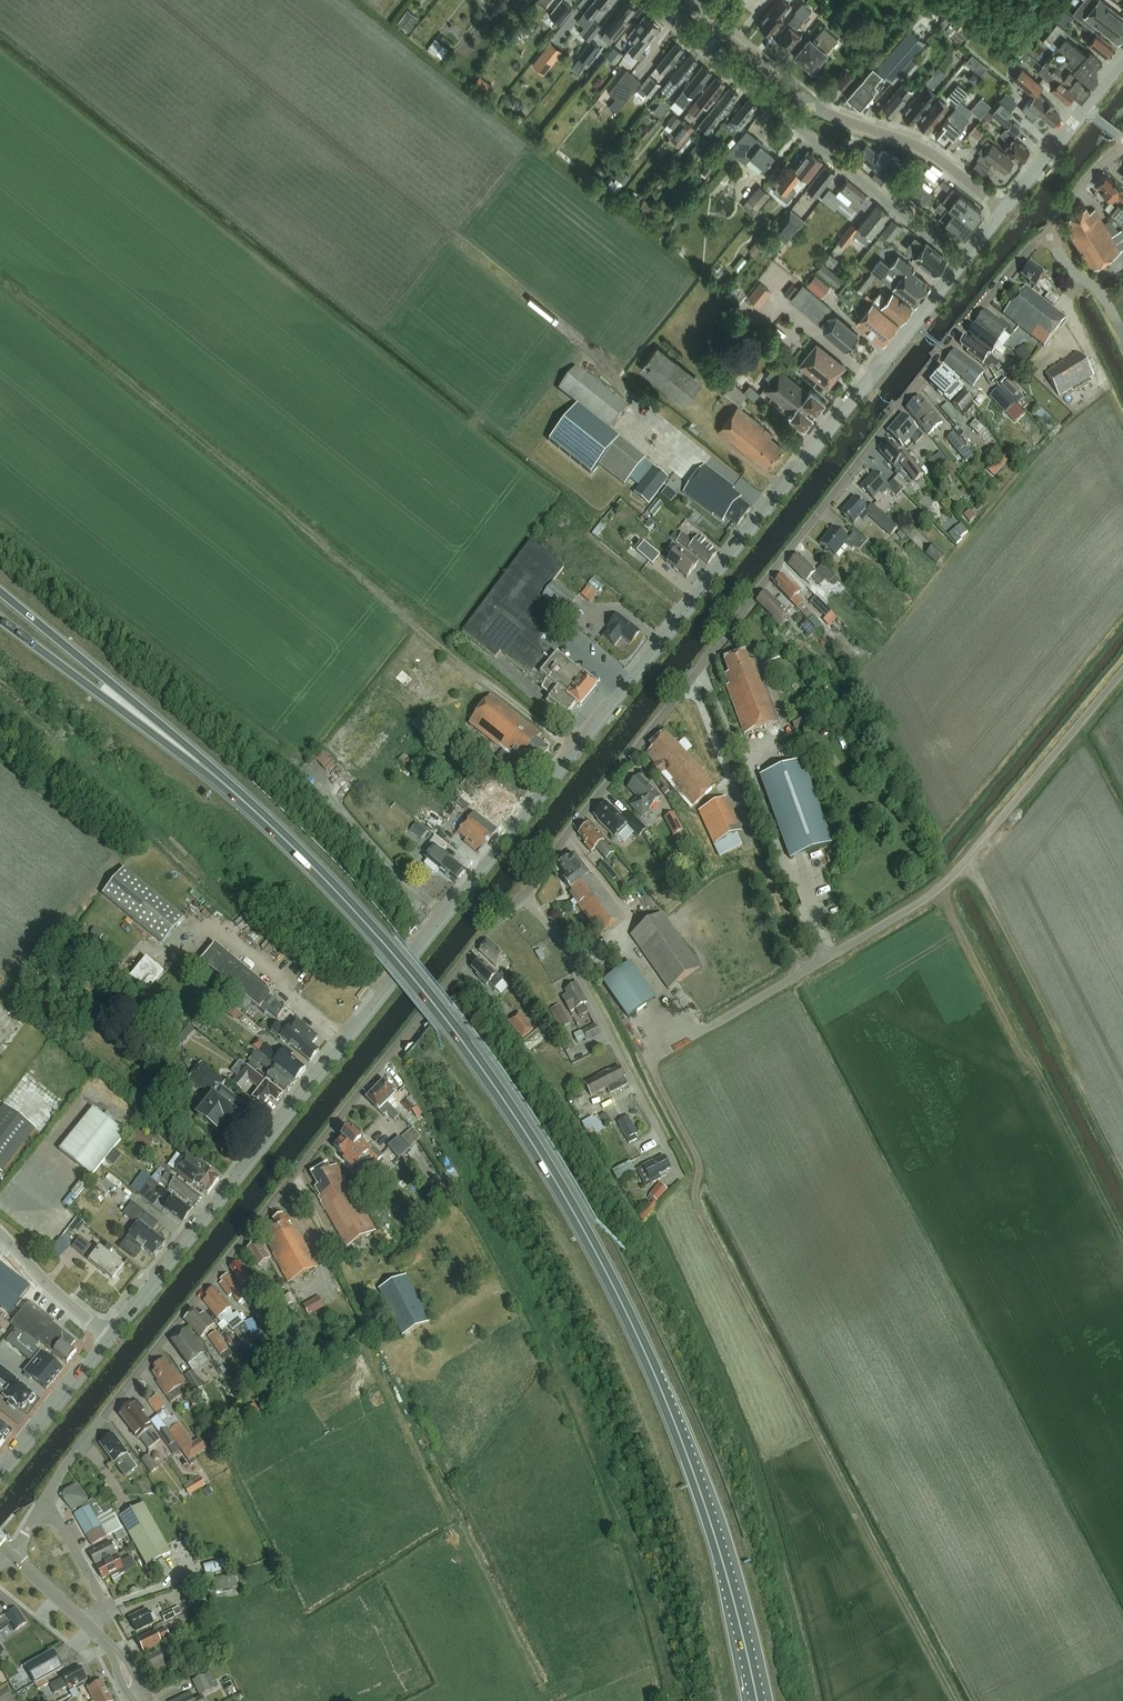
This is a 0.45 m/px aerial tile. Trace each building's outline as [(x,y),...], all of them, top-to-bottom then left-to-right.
[(564,18),(573,8),(563,0),(562,0),(554,10),(550,15),(550,16),(554,19),(555,20),(559,23),(560,24),(560,23),(564,18)] [(611,0),(595,0),(594,1),(584,14),(591,19),(580,33),(590,41),(601,27),(592,19),(602,7),(604,9),(605,8),(606,9),(610,4),(609,3),(611,0)] [(787,3),(783,0),(778,0),(761,21),(762,22),(759,25),(770,34),(777,26),(778,26),(783,20),(777,15),(787,3)] [(796,11),(804,2),(801,0),(798,0),(792,7),(796,11)] [(1071,5),(1065,0),(1061,5),(1066,9),(1067,10),(1071,5)] [(1122,36),(1122,17),(1102,0),(1083,0),(1082,2),(1116,28),(1115,29),(1122,36)] [(1122,38),(1122,36),(1115,29),(1116,28),(1082,2),(1072,14),(1092,29),(1093,30),(1097,26),(1119,43),(1122,38)] [(628,3),(614,20),(606,30),(616,38),(629,21),(627,19),(635,9),(628,3)] [(795,42),(801,35),(795,30),(812,12),(803,4),(797,12),(795,15),(781,32),(782,33),(776,40),(788,50),(795,42)] [(397,22),(408,31),(419,18),(407,9),(397,22)] [(1067,27),(1074,17),(1065,10),(1058,20),(1067,27)] [(943,31),(955,16),(951,12),(939,27),(943,31)] [(636,42),(651,22),(644,16),(628,36),(636,42)] [(630,61),(634,55),(637,57),(645,47),(646,48),(650,43),(649,42),(655,35),(654,35),(659,28),(657,27),(658,26),(654,22),(653,23),(651,22),(636,42),(628,50),(624,56),(630,61)] [(1051,53),(1060,60),(1063,57),(1075,66),(1073,69),(1092,86),(1098,78),(1093,75),(1103,63),(1097,59),(1098,58),(1090,51),(1087,54),(1065,37),(1068,33),(1057,24),(1046,37),(1057,46),(1051,53)] [(809,39),(798,52),(795,56),(812,70),(826,53),(838,39),(824,27),(812,41),(809,39)] [(1105,56),(1113,45),(1093,30),(1092,29),(1088,35),(1092,38),(1088,43),(1103,55),(1105,56)] [(891,82),(916,52),(925,42),(911,30),(877,69),(873,66),(865,75),(860,80),(846,96),(860,108),(874,92),(878,86),(875,83),(875,82),(882,74),(891,82)] [(429,47),(442,57),(448,50),(435,40),(429,47)] [(562,50),(550,41),(538,56),(549,66),(562,50)] [(599,49),(592,43),(579,58),(587,65),(599,49)] [(677,57),(681,52),(683,49),(675,43),(656,67),(664,73),(671,65),(673,67),(679,59),(677,57)] [(614,49),(607,58),(616,66),(624,56),(614,49)] [(1057,65),(1060,60),(1051,53),(1040,66),(1041,67),(1047,71),(1075,94),(1081,100),(1090,88),(1069,69),(1066,73),(1057,65)] [(686,78),(693,70),(691,69),(697,61),(689,55),(662,89),(669,95),(678,84),(678,85),(685,77),(686,78)] [(966,62),(982,75),(989,68),(972,55),(966,62)] [(907,79),(920,64),(912,58),(899,73),(907,79)] [(700,90),(705,83),(704,81),(711,73),(703,65),(675,101),(683,108),(698,89),(700,90)] [(1066,104),(1075,94),(1047,71),(1041,67),(1037,72),(1050,83),(1051,82),(1055,86),(1050,92),(1057,97),(1057,96),(1066,104)] [(1052,126),(1060,116),(1052,108),(1054,106),(1038,92),(1043,86),(1023,69),(1014,79),(1031,95),(1030,96),(1032,98),(1022,109),(1032,118),(1037,113),(1052,126)] [(623,104),(641,82),(627,71),(619,81),(625,86),(616,98),(623,104)] [(837,83),(846,91),(856,79),(847,71),(837,83)] [(643,100),(648,94),(651,96),(660,84),(649,75),(640,88),(635,93),(643,100)] [(933,75),(926,84),(932,90),(940,81),(933,75)] [(718,92),(725,84),(716,76),(689,111),(695,116),(703,106),(705,108),(712,100),(713,101),(719,94),(718,92)] [(893,115),(913,92),(903,83),(883,107),(885,108),(885,110),(888,113),(889,112),(893,115)] [(947,98),(956,106),(968,93),(958,84),(947,98)] [(912,123),(937,94),(926,85),(921,91),(908,107),(909,107),(902,115),(912,123)] [(731,103),(738,94),(730,87),(703,121),(700,125),(708,131),(718,119),(725,111),(726,112),(733,104),(731,103)] [(998,111),(1005,117),(1018,103),(1006,93),(999,101),(1003,105),(998,111)] [(937,97),(916,122),(928,131),(950,107),(937,97)] [(971,110),(981,118),(992,106),(981,97),(971,110)] [(749,115),(756,105),(748,99),(743,106),(742,106),(730,121),(728,124),(734,129),(736,126),(740,129),(751,116),(749,115)] [(1019,162),(1029,150),(1013,137),(1019,130),(1005,117),(998,111),(1003,105),(999,101),(998,100),(988,111),(999,121),(997,122),(1005,130),(1000,135),(1009,143),(1004,149),(1019,162)] [(953,139),(969,119),(956,108),(942,124),(944,125),(935,135),(945,144),(951,137),(953,139)] [(670,134),(680,120),(674,115),(663,128),(670,134)] [(759,118),(751,128),(755,132),(762,124),(764,122),(759,118)] [(680,134),(674,141),(681,146),(695,129),(687,122),(678,132),(680,134)] [(971,134),(978,140),(983,134),(976,128),(971,134)] [(688,154),(694,158),(709,140),(703,135),(688,154)] [(770,160),(774,156),(761,145),(762,143),(753,135),(748,141),(736,156),(745,164),(751,157),(764,167),(769,162),(771,160),(770,160)] [(736,156),(748,141),(743,136),(727,155),(733,160),(736,156)] [(977,160),(988,168),(992,163),(1005,173),(1014,161),(992,144),(983,156),(981,154),(977,160)] [(887,179),(901,163),(899,162),(900,160),(896,157),(895,158),(893,157),(892,158),(889,156),(889,154),(885,151),(883,151),(882,150),(878,155),(867,145),(858,155),(887,179)] [(803,186),(822,162),(808,151),(794,169),(792,167),(777,187),(787,195),(797,181),(803,186)] [(720,162),(714,158),(702,173),(708,177),(720,162)] [(825,165),(806,188),(816,196),(835,173),(825,165)] [(899,186),(905,178),(896,170),(889,179),(899,186)] [(1119,186),(1119,184),(1116,182),(1114,182),(1107,176),(1097,187),(1107,195),(1105,197),(1111,202),(1112,200),(1113,201),(1117,196),(1122,201),(1122,190),(1119,186)] [(924,204),(931,194),(909,177),(903,185),(910,191),(909,192),(924,204)] [(617,178),(610,187),(617,193),(624,184),(617,178)] [(847,180),(840,189),(858,204),(866,195),(847,180)] [(973,226),(982,215),(981,211),(953,188),(942,202),(973,226)] [(757,190),(748,200),(758,209),(770,195),(763,189),(757,190)] [(644,198),(640,207),(651,211),(654,202),(644,198)] [(964,237),(973,226),(942,202),(941,201),(935,208),(943,214),(940,218),(945,222),(964,237)] [(871,238),(878,229),(878,228),(889,214),(877,204),(858,228),(853,224),(839,242),(846,248),(855,236),(866,245),(871,238)] [(1118,205),(1111,213),(1122,224),(1122,209),(1118,205)] [(1092,269),(1122,249),(1122,229),(1112,236),(1110,233),(1095,209),(1089,213),(1086,207),(1065,220),(1073,232),(1070,234),(1092,269)] [(787,241),(804,220),(790,209),(774,231),(787,241)] [(881,234),(890,241),(901,227),(891,220),(881,233),(881,234)] [(934,274),(946,260),(926,243),(924,246),(915,239),(907,248),(916,256),(914,258),(922,264),(923,263),(928,266),(926,267),(934,274)] [(751,251),(756,255),(765,243),(760,240),(751,251)] [(829,266),(835,258),(830,254),(824,262),(829,266)] [(893,287),(915,304),(930,285),(912,271),(914,268),(899,255),(890,266),(880,258),(871,270),(890,285),(893,287)] [(844,280),(823,263),(817,270),(838,287),(844,280)] [(1053,307),(1059,300),(1050,293),(1052,290),(1050,285),(1043,279),(1046,276),(1038,270),(1037,271),(1030,266),(1021,276),(1030,283),(1029,284),(1039,292),(1041,290),(1048,295),(1044,299),(1053,307)] [(862,294),(877,275),(871,271),(856,289),(862,294)] [(821,298),(830,288),(815,275),(806,286),(821,298)] [(759,283),(747,297),(757,305),(769,291),(759,283)] [(783,293),(789,298),(797,288),(792,284),(783,293)] [(790,300),(797,306),(818,323),(821,320),(824,323),(824,330),(847,349),(859,335),(836,316),(829,317),(826,314),(831,308),(803,285),(790,300)] [(1066,320),(1026,287),(1002,314),(1044,347),(1066,320)] [(900,323),(913,307),(893,291),(880,307),(900,323)] [(873,303),(862,316),(856,323),(883,344),(899,324),(873,303)] [(1010,338),(1015,332),(1000,320),(998,323),(985,312),(975,325),(997,342),(1004,333),(1010,338)] [(1005,351),(998,345),(975,327),(969,334),(974,338),(972,340),(978,344),(991,355),(994,351),(1001,356),(1005,351)] [(995,371),(999,366),(990,357),(966,339),(960,346),(971,354),(969,355),(983,366),(983,365),(989,370),(991,367),(995,371)] [(689,404),(708,381),(665,344),(645,366),(689,404)] [(817,345),(801,365),(819,379),(821,381),(827,386),(840,371),(843,366),(840,364),(817,345)] [(1024,347),(1014,353),(1021,364),(1031,358),(1024,347)] [(973,388),(984,374),(955,351),(944,365),(962,379),(962,380),(973,388)] [(1059,397),(1093,376),(1080,354),(1045,374),(1059,397)] [(817,410),(824,400),(811,389),(808,392),(775,365),(766,377),(771,380),(764,389),(792,412),(790,415),(804,426),(811,416),(812,417),(817,410)] [(577,369),(559,391),(609,431),(627,409),(577,369)] [(949,403),(963,388),(942,369),(930,384),(949,403)] [(1013,399),(1021,392),(1010,380),(1002,387),(1013,399)] [(739,405),(747,396),(733,384),(725,393),(739,405)] [(744,392),(754,401),(760,394),(750,385),(744,392)] [(1015,405),(999,389),(991,396),(1007,413),(1015,405)] [(968,414),(974,407),(965,393),(953,406),(965,417),(968,419),(970,416),(968,414)] [(928,436),(942,424),(923,401),(920,398),(906,410),(928,436)] [(598,466),(618,439),(577,406),(548,442),(591,475),(598,466)] [(768,468),(784,448),(770,438),(773,434),(738,406),(717,431),(748,457),(754,457),(755,457),(768,468)] [(910,439),(915,445),(923,438),(917,431),(903,415),(887,433),(902,448),(910,439)] [(985,431),(975,421),(969,428),(979,437),(985,431)] [(689,432),(697,438),(702,432),(693,426),(689,432)] [(958,454),(965,448),(954,434),(947,440),(958,454)] [(899,452),(890,443),(880,452),(888,461),(887,461),(893,468),(899,463),(914,483),(923,476),(914,464),(910,458),(905,453),(903,455),(900,451),(899,452)] [(1004,453),(989,468),(997,476),(1012,461),(1004,453)] [(704,466),(683,493),(721,523),(725,518),(737,527),(750,510),(738,501),(741,498),(732,491),(734,489),(704,466)] [(647,506),(668,480),(653,468),(639,486),(632,494),(647,506)] [(896,498),(908,486),(898,476),(888,486),(874,474),(860,488),(873,500),(879,493),(882,496),(888,491),(896,498)] [(675,502),(681,495),(671,487),(665,494),(675,502)] [(868,516),(879,526),(890,537),(897,529),(872,506),(868,511),(855,498),(841,513),(853,524),(860,518),(863,521),(868,516)] [(964,516),(969,522),(975,518),(970,511),(964,516)] [(949,535),(957,545),(962,540),(960,538),(968,532),(961,524),(949,535)] [(867,542),(853,529),(850,533),(852,535),(848,541),(833,529),(820,545),(835,557),(844,545),(859,551),(867,542)] [(716,555),(706,546),(705,544),(698,538),(693,544),(686,538),(686,539),(682,536),(677,542),(707,566),(708,566),(716,555)] [(635,550),(652,565),(660,556),(642,541),(635,550)] [(555,707),(566,716),(576,705),(580,708),(597,688),(584,677),(584,678),(540,642),(561,616),(540,599),(564,568),(531,542),(463,632),(495,659),(500,653),(543,687),(541,689),(548,695),(553,690),(555,692),(546,703),(553,709),(555,707)] [(937,565),(944,557),(934,547),(927,554),(937,565)] [(686,579),(698,564),(678,548),(666,563),(686,579)] [(819,586),(825,581),(829,584),(835,578),(822,565),(815,573),(798,556),(789,566),(806,583),(811,578),(819,586)] [(791,602),(796,608),(797,609),(803,604),(796,596),(800,592),(793,585),(792,586),(783,576),(774,585),(791,602)] [(563,616),(569,608),(574,602),(553,585),(542,599),(553,608),(563,616)] [(587,587),(581,595),(590,603),(597,595),(587,587)] [(757,604),(761,608),(773,619),(772,620),(780,628),(787,621),(782,615),(786,611),(775,600),(774,601),(765,593),(757,604)] [(809,603),(825,619),(831,612),(815,596),(809,603)] [(608,628),(609,629),(602,638),(614,647),(621,638),(630,645),(640,634),(617,616),(608,628)] [(809,638),(816,633),(807,622),(800,628),(809,638)] [(744,735),(778,722),(755,660),(748,663),(744,653),(724,660),(729,674),(725,675),(729,686),(726,686),(744,735)] [(536,767),(549,751),(537,741),(542,735),(492,695),(469,723),(503,750),(497,757),(505,764),(513,754),(521,760),(523,757),(536,767)] [(430,734),(436,725),(422,715),(416,724),(430,734)] [(691,809),(715,787),(686,753),(691,749),(683,740),(678,745),(675,741),(674,742),(665,731),(649,745),(652,749),(646,755),(655,765),(652,768),(659,776),(661,775),(691,809)] [(327,766),(336,759),(325,748),(317,756),(327,766)] [(785,846),(790,860),(832,845),(802,762),(760,777),(785,846)] [(641,817),(660,799),(639,778),(628,789),(638,799),(630,806),(641,817)] [(495,783),(478,807),(491,817),(494,813),(508,824),(524,803),(495,783)] [(719,858),(741,848),(736,836),(741,833),(726,799),(698,812),(719,858)] [(612,810),(606,804),(594,816),(598,821),(598,822),(614,838),(625,826),(637,839),(645,831),(628,813),(623,819),(613,809),(612,810)] [(480,855),(498,832),(472,811),(466,818),(468,820),(458,833),(467,840),(464,842),(480,855)] [(663,819),(672,837),(682,832),(673,814),(663,819)] [(413,830),(425,839),(431,830),(420,822),(413,830)] [(613,854),(589,826),(579,836),(586,845),(585,847),(591,853),(596,849),(606,860),(613,854)] [(466,872),(442,852),(447,845),(436,836),(430,842),(431,843),(426,849),(430,852),(425,858),(426,859),(425,863),(426,866),(433,872),(437,872),(439,870),(456,884),(466,872)] [(601,936),(624,917),(593,876),(588,877),(574,857),(568,861),(568,860),(559,867),(568,878),(564,881),(572,892),(570,893),(574,899),(573,900),(601,936)] [(124,869),(102,895),(162,946),(184,919),(124,869)] [(628,891),(623,893),(624,897),(643,887),(639,880),(626,886),(628,891)] [(662,914),(630,936),(668,990),(700,969),(662,914)] [(488,941),(479,952),(496,968),(506,958),(488,941)] [(218,975),(252,1004),(259,1009),(255,1015),(260,1019),(267,1010),(278,1020),(285,1011),(285,1008),(271,997),(266,988),(214,944),(201,961),(218,975)] [(146,959),(129,977),(146,993),(163,975),(146,959)] [(494,990),(503,981),(490,969),(490,970),(479,961),(472,969),(480,977),(478,979),(486,986),(488,984),(494,990)] [(602,982),(628,1019),(655,999),(630,963),(602,982)] [(252,1004),(218,975),(211,983),(245,1012),(252,1004)] [(579,1017),(588,1013),(584,1005),(587,1003),(577,985),(565,991),(567,995),(561,998),(569,1013),(575,1010),(579,1017)] [(560,1030),(570,1025),(560,1006),(550,1011),(560,1030)] [(519,1014),(508,1022),(522,1040),(533,1031),(519,1014)] [(310,1063),(319,1053),(311,1046),(318,1039),(306,1029),(307,1027),(303,1023),(300,1024),(295,1020),(286,1030),(278,1023),(272,1031),(281,1039),(280,1040),(284,1044),(285,1043),(310,1063)] [(588,1041),(600,1035),(595,1024),(582,1031),(588,1041)] [(187,1036),(192,1030),(189,1027),(184,1032),(187,1036)] [(585,1040),(580,1032),(574,1035),(578,1043),(585,1040)] [(11,1048),(6,1037),(0,1039),(0,1052),(11,1048)] [(257,1046),(261,1050),(268,1043),(264,1039),(257,1046)] [(260,1053),(276,1066),(296,1083),(306,1071),(291,1058),(293,1055),(285,1048),(279,1056),(266,1045),(260,1053)] [(256,1068),(259,1065),(260,1064),(271,1073),(266,1078),(274,1085),(276,1083),(288,1093),(296,1083),(276,1066),(275,1068),(259,1054),(256,1052),(248,1061),(256,1068)] [(239,1118),(247,1109),(222,1089),(226,1084),(201,1064),(189,1079),(213,1098),(198,1118),(217,1133),(225,1123),(234,1131),(242,1120),(239,1118)] [(277,1103),(283,1095),(247,1067),(238,1078),(244,1083),(250,1082),(260,1090),(252,1099),(263,1107),(270,1098),(277,1103)] [(610,1095),(628,1086),(624,1078),(624,1077),(619,1068),(608,1074),(607,1072),(584,1084),(590,1097),(606,1089),(610,1095)] [(397,1095),(384,1082),(374,1092),(391,1108),(396,1103),(392,1099),(397,1095)] [(391,1108),(374,1092),(366,1100),(383,1117),(387,1113),(394,1121),(399,1116),(391,1108)] [(401,1105),(409,1112),(413,1107),(406,1100),(401,1105)] [(5,1107),(0,1113),(0,1174),(2,1176),(36,1132),(5,1107)] [(93,1109),(59,1151),(91,1177),(125,1135),(93,1109)] [(584,1122),(593,1137),(606,1130),(598,1116),(594,1119),(593,1117),(584,1122)] [(636,1135),(627,1117),(617,1122),(629,1144),(636,1140),(634,1136),(636,1135)] [(360,1162),(361,1163),(370,1171),(383,1158),(370,1146),(368,1148),(357,1138),(361,1134),(354,1128),(350,1132),(349,1131),(341,1139),(342,1139),(334,1148),(345,1159),(343,1160),(352,1169),(360,1162)] [(407,1134),(415,1143),(420,1139),(412,1129),(407,1134)] [(154,1137),(134,1132),(131,1144),(151,1149),(154,1137)] [(410,1147),(415,1143),(407,1134),(402,1138),(410,1147)] [(406,1154),(410,1150),(399,1137),(387,1147),(398,1160),(402,1157),(406,1154)] [(189,1152),(181,1163),(175,1172),(193,1186),(195,1184),(208,1194),(219,1180),(208,1171),(206,1166),(189,1152)] [(670,1170),(664,1158),(662,1159),(661,1159),(653,1163),(652,1162),(643,1167),(652,1185),(661,1180),(659,1175),(670,1170)] [(617,1181),(634,1173),(629,1163),(612,1172),(617,1181)] [(347,1248),(376,1232),(337,1165),(329,1170),(327,1165),(311,1175),(318,1186),(315,1188),(320,1197),(318,1198),(321,1203),(320,1203),(347,1248)] [(196,1207),(201,1200),(176,1180),(177,1179),(161,1167),(151,1179),(159,1185),(163,1180),(171,1186),(169,1188),(185,1201),(186,1199),(196,1207)] [(149,1204),(156,1195),(164,1201),(166,1199),(169,1202),(164,1208),(182,1222),(191,1211),(161,1188),(161,1189),(150,1180),(138,1196),(149,1204)] [(649,1195),(655,1200),(657,1202),(668,1190),(660,1183),(649,1195)] [(659,1204),(657,1202),(655,1200),(639,1217),(644,1221),(659,1204)] [(288,1284),(317,1268),(299,1233),(290,1231),(282,1216),(273,1221),(274,1223),(265,1228),(272,1240),(266,1243),(288,1284)] [(88,1225),(80,1218),(68,1232),(76,1239),(88,1225)] [(154,1257),(165,1243),(139,1222),(126,1239),(142,1251),(144,1249),(154,1257)] [(80,1237),(71,1248),(83,1258),(91,1247),(80,1237)] [(246,1250),(258,1268),(270,1260),(257,1243),(246,1250)] [(112,1281),(123,1267),(109,1256),(113,1251),(108,1247),(104,1252),(100,1248),(89,1262),(112,1281)] [(237,1282),(240,1287),(244,1285),(248,1293),(249,1293),(254,1302),(260,1299),(238,1264),(230,1269),(237,1280),(237,1282)] [(239,1304),(246,1299),(227,1275),(220,1281),(222,1283),(219,1285),(229,1298),(232,1295),(239,1304)] [(402,1337),(430,1323),(406,1276),(378,1290),(402,1337)] [(203,1302),(221,1324),(224,1321),(232,1333),(244,1324),(237,1313),(232,1316),(231,1309),(214,1289),(206,1295),(208,1298),(203,1302)] [(77,1354),(70,1349),(75,1343),(27,1305),(21,1312),(0,1295),(0,1315),(38,1345),(39,1343),(67,1365),(77,1354)] [(324,1308),(319,1298),(302,1307),(308,1317),(324,1308)] [(201,1340),(215,1327),(207,1318),(203,1322),(194,1312),(184,1321),(201,1340)] [(250,1335),(252,1335),(258,1332),(253,1320),(245,1323),(250,1335)] [(63,1371),(35,1348),(37,1347),(15,1329),(5,1342),(31,1362),(33,1363),(25,1373),(26,1374),(25,1378),(29,1381),(32,1379),(46,1391),(63,1371)] [(204,1354),(188,1331),(186,1330),(171,1342),(188,1366),(204,1354)] [(207,1338),(220,1356),(228,1351),(216,1333),(207,1338)] [(234,1340),(230,1335),(225,1338),(229,1343),(234,1340)] [(183,1386),(185,1384),(181,1377),(178,1379),(173,1371),(172,1372),(164,1360),(154,1367),(157,1371),(153,1373),(158,1382),(156,1383),(171,1404),(180,1398),(182,1398),(186,1396),(187,1393),(188,1393),(183,1386)] [(262,1380),(255,1368),(247,1373),(254,1384),(262,1380)] [(2,1369),(1,1371),(0,1373),(0,1382),(10,1389),(4,1397),(10,1402),(7,1405),(14,1410),(17,1407),(22,1411),(28,1404),(29,1405),(33,1405),(36,1402),(35,1398),(35,1397),(16,1382),(17,1381),(2,1369)] [(193,1372),(184,1378),(195,1393),(203,1388),(193,1372)] [(269,1391),(271,1389),(276,1387),(272,1380),(265,1384),(266,1386),(269,1391)] [(269,1391),(266,1386),(264,1387),(263,1386),(257,1389),(262,1398),(272,1392),(271,1389),(269,1391)] [(132,1403),(125,1409),(155,1445),(160,1441),(150,1429),(152,1428),(141,1414),(144,1411),(137,1402),(133,1405),(132,1403)] [(149,1450),(155,1445),(125,1409),(118,1415),(138,1440),(139,1438),(149,1450)] [(13,1433),(0,1423),(0,1449),(13,1433)] [(168,1432),(176,1443),(188,1462),(207,1450),(199,1438),(192,1443),(179,1424),(168,1432)] [(176,1443),(168,1432),(166,1429),(159,1434),(168,1448),(176,1443)] [(131,1473),(137,1468),(128,1455),(113,1435),(99,1445),(114,1465),(122,1459),(131,1473)] [(158,1470),(152,1460),(149,1456),(141,1461),(151,1475),(158,1470)] [(191,1495),(206,1486),(201,1478),(186,1487),(191,1495)] [(113,1535),(122,1530),(112,1511),(104,1516),(93,1500),(89,1503),(90,1506),(90,1507),(87,1502),(88,1501),(75,1485),(65,1493),(64,1502),(72,1513),(78,1508),(81,1511),(74,1516),(91,1547),(113,1535)] [(212,1494),(209,1488),(203,1492),(207,1498),(212,1494)] [(148,1514),(143,1505),(120,1518),(147,1567),(170,1554),(166,1546),(148,1514)] [(169,1543),(175,1541),(159,1508),(153,1510),(169,1543)] [(117,1543),(127,1537),(123,1529),(122,1530),(113,1535),(117,1543)] [(95,1566),(116,1555),(110,1543),(89,1554),(95,1566)] [(110,1576),(112,1579),(113,1581),(120,1577),(119,1576),(136,1567),(130,1557),(120,1562),(117,1557),(96,1568),(102,1580),(110,1576)] [(206,1575),(226,1569),(223,1558),(203,1563),(206,1575)] [(215,1592),(238,1588),(235,1575),(213,1580),(215,1592)] [(198,1604),(188,1595),(182,1603),(192,1612),(198,1604)] [(178,1608),(162,1616),(165,1622),(181,1614),(178,1608)] [(11,1625),(15,1632),(26,1624),(16,1610),(6,1617),(5,1616),(2,1618),(0,1615),(0,1633),(11,1625)] [(152,1623),(157,1621),(154,1614),(149,1617),(146,1611),(129,1619),(136,1633),(153,1625),(152,1623)] [(144,1654),(162,1645),(161,1642),(170,1637),(166,1630),(157,1635),(156,1632),(137,1641),(144,1654)] [(144,1659),(151,1675),(172,1665),(164,1649),(144,1659)] [(46,1679),(63,1669),(53,1652),(25,1667),(35,1685),(46,1679)] [(76,1686),(86,1681),(80,1669),(71,1673),(71,1672),(62,1677),(63,1679),(50,1686),(54,1695),(68,1688),(69,1691),(76,1687),(76,1686)] [(203,1676),(192,1682),(199,1697),(211,1691),(203,1676)] [(38,1690),(48,1684),(46,1679),(35,1685),(38,1690)] [(101,1682),(87,1689),(93,1700),(111,1700),(101,1682)]
